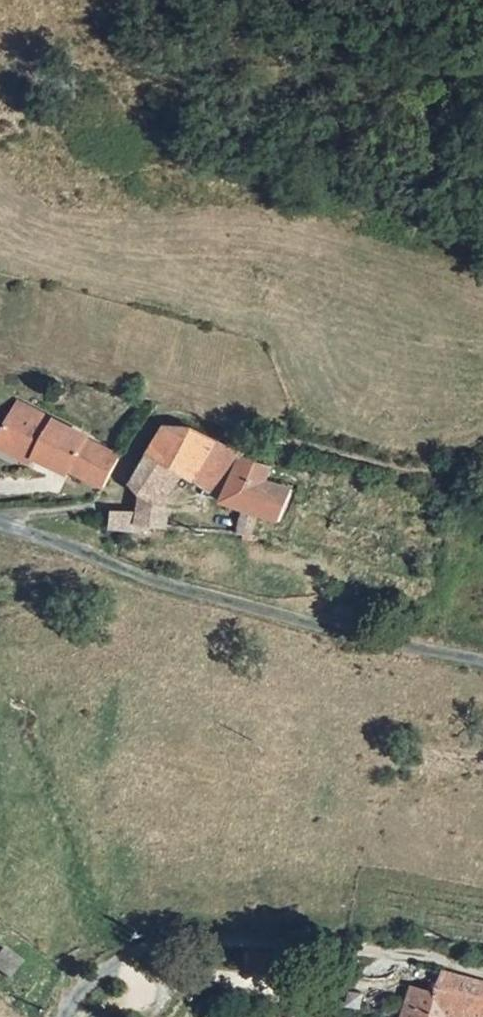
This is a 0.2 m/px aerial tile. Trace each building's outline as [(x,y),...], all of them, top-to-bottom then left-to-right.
[(89,477),(101,453),(85,444),(88,438),(18,402),(0,436),(0,438),(39,458),(69,474),(72,469),(89,477)] [(243,460),(244,456),(186,432),(165,427),(150,456),(181,475),(196,482),(210,461),(237,473),(224,502),(247,511),(260,515),(278,522),(292,491),(268,484),(272,468),(243,460)] [(0,438),(0,447),(33,465),(39,458),(0,438)] [(103,485),(117,462),(101,453),(89,477),(103,485)] [(166,498),(181,475),(150,456),(135,484),(152,499),(166,498)] [(198,483),(224,502),(237,473),(210,461),(196,482),(198,483)] [(140,522),(141,511),(114,509),(113,516),(112,527),(139,530),(140,522)] [(141,511),(140,522),(170,526),(172,514),(149,511),(141,511)] [(255,536),(260,515),(247,511),(245,523),(241,522),(240,534),(255,536)] [(443,973),(435,995),(440,997),(436,1013),(445,1014),(448,1005),(464,1008),(461,1016),(482,1016),(482,982),(443,973)] [(464,1008),(448,1005),(445,1014),(436,1013),(440,997),(435,995),(412,992),(405,1016),(461,1016),(464,1008)]
